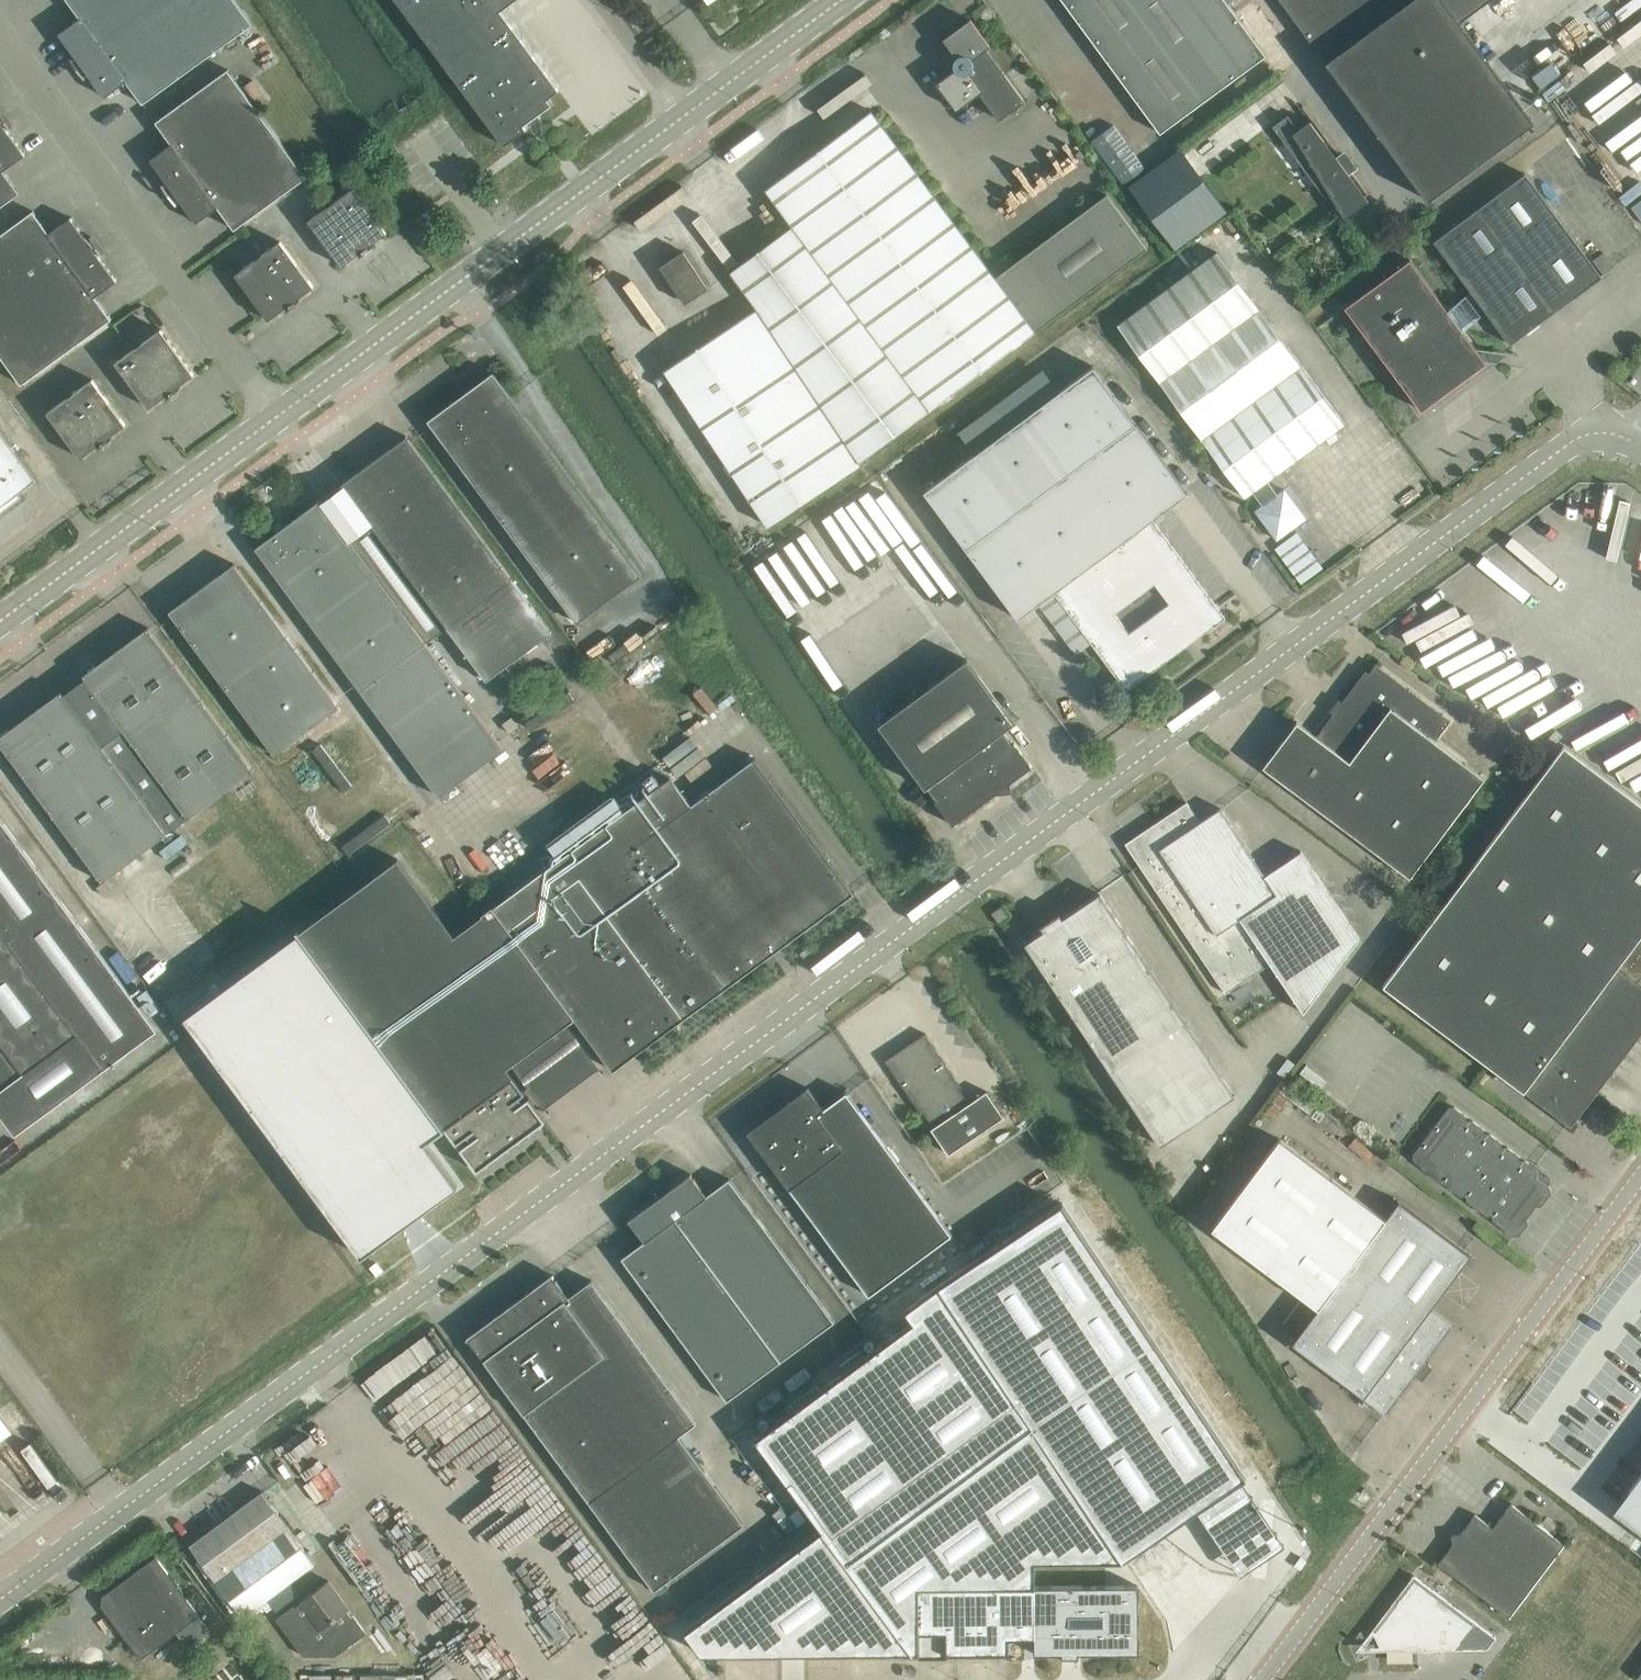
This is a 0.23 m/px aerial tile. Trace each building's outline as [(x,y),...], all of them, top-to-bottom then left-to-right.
[(83,64),(171,0),(68,0),(81,17),(60,33),(83,64)] [(83,64),(106,96),(127,80),(143,103),(253,23),(236,0),(171,0),(83,64)] [(505,144),(527,128),(524,125),(553,104),(548,97),(559,89),(500,10),(513,0),(398,0),(505,144)] [(1161,132),(1267,54),(1227,0),(1063,0),(1161,132)] [(1327,61),(1428,200),(1534,122),(1460,20),(1445,0),(1281,0),(1327,61)] [(1460,20),(1487,0),(1445,0),(1460,20)] [(958,56),(956,58),(956,69),(937,82),(957,109),(981,92),(1000,118),(1025,100),(987,48),(991,45),(971,18),(944,38),(958,56)] [(151,159),(174,190),(197,222),(219,206),(235,229),(307,176),(229,68),(156,120),(173,143),(151,159)] [(758,307),(665,368),(768,525),(861,463),(859,461),(1148,247),(1107,193),(996,276),(871,109),(767,187),(794,224),(731,270),(758,307)] [(1357,166),(1352,159),(1353,158),(1352,157),(1343,164),(1311,121),(1300,129),(1289,114),(1273,126),(1339,215),(1369,193),(1353,171),(1359,166),(1358,165),(1357,166)] [(0,124),(0,207),(21,192),(4,169),(26,154),(3,122),(0,124)] [(1113,127),(1092,142),(1123,185),(1144,169),(1113,127)] [(1180,146),(1128,184),(1175,249),(1227,210),(1180,146)] [(1526,173),(1434,240),(1472,291),(1448,309),(1410,258),(1345,306),(1422,409),(1487,361),(1486,360),(1488,349),(1477,348),(1463,329),(1487,312),(1511,343),(1602,276),(1526,173)] [(309,220),(342,265),(387,232),(354,186),(309,220)] [(95,248),(72,217),(50,232),(34,210),(0,234),(0,317),(95,248)] [(236,274),(269,319),(314,285),(281,240),(236,274)] [(0,317),(0,353),(22,383),(112,318),(96,295),(117,280),(95,248),(0,317)] [(1601,248),(1591,256),(1604,274),(1615,266),(1601,248)] [(662,265),(686,301),(708,287),(684,251),(662,265)] [(1218,251),(1118,324),(1246,496),(1253,491),(1263,505),(1257,510),(1277,538),(1306,518),(1284,489),(1278,493),(1268,479),(1345,423),(1218,251)] [(540,288),(547,297),(556,291),(549,281),(540,288)] [(116,361),(149,407),(195,374),(161,328),(116,361)] [(1188,492),(1175,474),(1136,422),(1094,365),(1062,389),(925,490),(967,547),(1006,600),(1019,617),(1054,591),(1127,690),(1226,617),(1153,518),(1188,492)] [(429,419),(578,621),(643,574),(494,372),(429,419)] [(48,412),(81,457),(126,424),(93,378),(48,412)] [(38,478),(0,426),(0,512),(23,495),(20,491),(38,478)] [(345,486),(337,492),(437,634),(448,626),(487,679),(552,632),(408,435),(343,483),(345,486)] [(437,634),(337,492),(323,502),(321,499),(256,547),(361,690),(440,796),(505,748),(427,641),(437,634)] [(170,610),(275,753),(341,705),(235,562),(170,610)] [(0,736),(0,741),(103,881),(254,769),(149,626),(84,674),(87,679),(66,694),(62,690),(0,736)] [(936,800),(953,824),(996,792),(1012,791),(1011,782),(1033,765),(1015,742),(1013,743),(1003,730),(1015,722),(967,658),(879,723),(926,787),(928,785),(938,799),(936,800)] [(1436,739),(1451,719),(1376,663),(1369,672),(1366,670),(1317,735),(1298,721),(1264,766),(1411,876),(1485,777),(1436,739)] [(503,723),(510,732),(519,725),(512,716),(503,723)] [(1572,1125),(1640,1033),(1640,802),(1564,744),(1384,984),(1572,1125)] [(586,838),(494,906),(575,1017),(613,1069),(614,1069),(618,1066),(634,1054),(706,1001),(774,951),(780,946),(854,892),(755,757),(692,804),(671,776),(586,838)] [(1126,842),(1138,861),(1226,991),(1271,960),(1305,1010),(1360,936),(1301,849),(1265,873),(1221,807),(1201,821),(1188,801),(1126,842)] [(32,1122),(157,1029),(0,816),(0,1078),(32,1122)] [(575,1017),(494,906),(454,935),(398,859),(301,931),(478,1170),(546,1119),(508,1067),(575,1017)] [(98,886),(104,895),(114,888),(107,879),(98,886)] [(1045,930),(1026,942),(1112,1072),(1161,1144),(1235,1094),(1187,1022),(1100,893),(1063,917),(1061,913),(1061,912),(1060,911),(1040,925),(1041,926),(1042,926),(1045,930)] [(993,912),(999,921),(1008,915),(1002,905),(993,912)] [(446,1127),(300,931),(186,1015),(362,1255),(458,1184),(427,1141),(446,1127)] [(934,1126),(932,1127),(949,1153),(1005,1115),(987,1090),(970,1102),(960,1088),(962,1086),(926,1032),(886,1059),(922,1113),(925,1111),(934,1126)] [(0,1078),(0,1112),(16,1133),(32,1122),(0,1078)] [(748,1131),(869,1295),(953,1234),(847,1091),(824,1107),(808,1086),(748,1131)] [(1414,1154),(1414,1159),(1461,1195),(1467,1194),(1468,1200),(1487,1215),(1493,1214),(1494,1220),(1514,1235),(1520,1234),(1529,1222),(1528,1217),(1537,1205),(1542,1204),(1552,1192),(1551,1186),(1537,1175),(1538,1173),(1537,1168),(1526,1159),(1520,1160),(1519,1154),(1508,1146),(1503,1147),(1502,1141),(1491,1133),(1485,1134),(1484,1128),(1473,1120),(1468,1120),(1467,1115),(1455,1106),(1449,1106),(1430,1132),(1414,1154)] [(1386,1218),(1280,1138),(1208,1235),(1327,1323),(1304,1352),(1386,1414),(1453,1322),(1432,1306),(1472,1254),(1400,1199),(1386,1218)] [(622,1257),(728,1400),(835,1320),(730,1177),(707,1194),(692,1174),(692,1173),(629,1219),(630,1220),(645,1240),(622,1257)] [(823,1529),(685,1630),(702,1653),(920,1652),(920,1654),(1009,1653),(1008,1638),(1035,1637),(1035,1652),(1063,1652),(1063,1656),(1079,1656),(1079,1652),(1140,1652),(1139,1585),(1036,1585),(1036,1561),(1123,1560),(1198,1510),(1248,1477),(1064,1202),(741,1418),(823,1529)] [(554,1275),(469,1337),(590,1501),(655,1589),(744,1522),(680,1435),(698,1422),(592,1279),(569,1296),(554,1275)] [(13,1428),(0,1411),(0,1438),(13,1428)] [(1612,1516),(1640,1538),(1640,1478),(1612,1516)] [(191,1544),(243,1616),(316,1562),(263,1490),(191,1544)] [(1453,1544),(1439,1563),(1510,1617),(1566,1544),(1512,1503),(1493,1526),(1476,1513),(1462,1532),(1451,1533),(1453,1544)] [(108,1592),(108,1593),(105,1596),(103,1604),(106,1608),(105,1609),(142,1658),(200,1614),(157,1556),(108,1592)] [(1392,1604),(1393,1605),(1448,1646),(1488,1645),(1497,1637),(1414,1574),(1392,1604)] [(301,1600),(302,1602),(296,1606),(295,1604),(277,1617),(303,1654),(336,1654),(367,1631),(354,1613),(352,1614),(348,1609),(350,1608),(329,1579),(301,1600)] [(1448,1646),(1393,1605),(1378,1626),(1379,1630),(1377,1630),(1384,1644),(1386,1644),(1388,1647),(1448,1646)]
